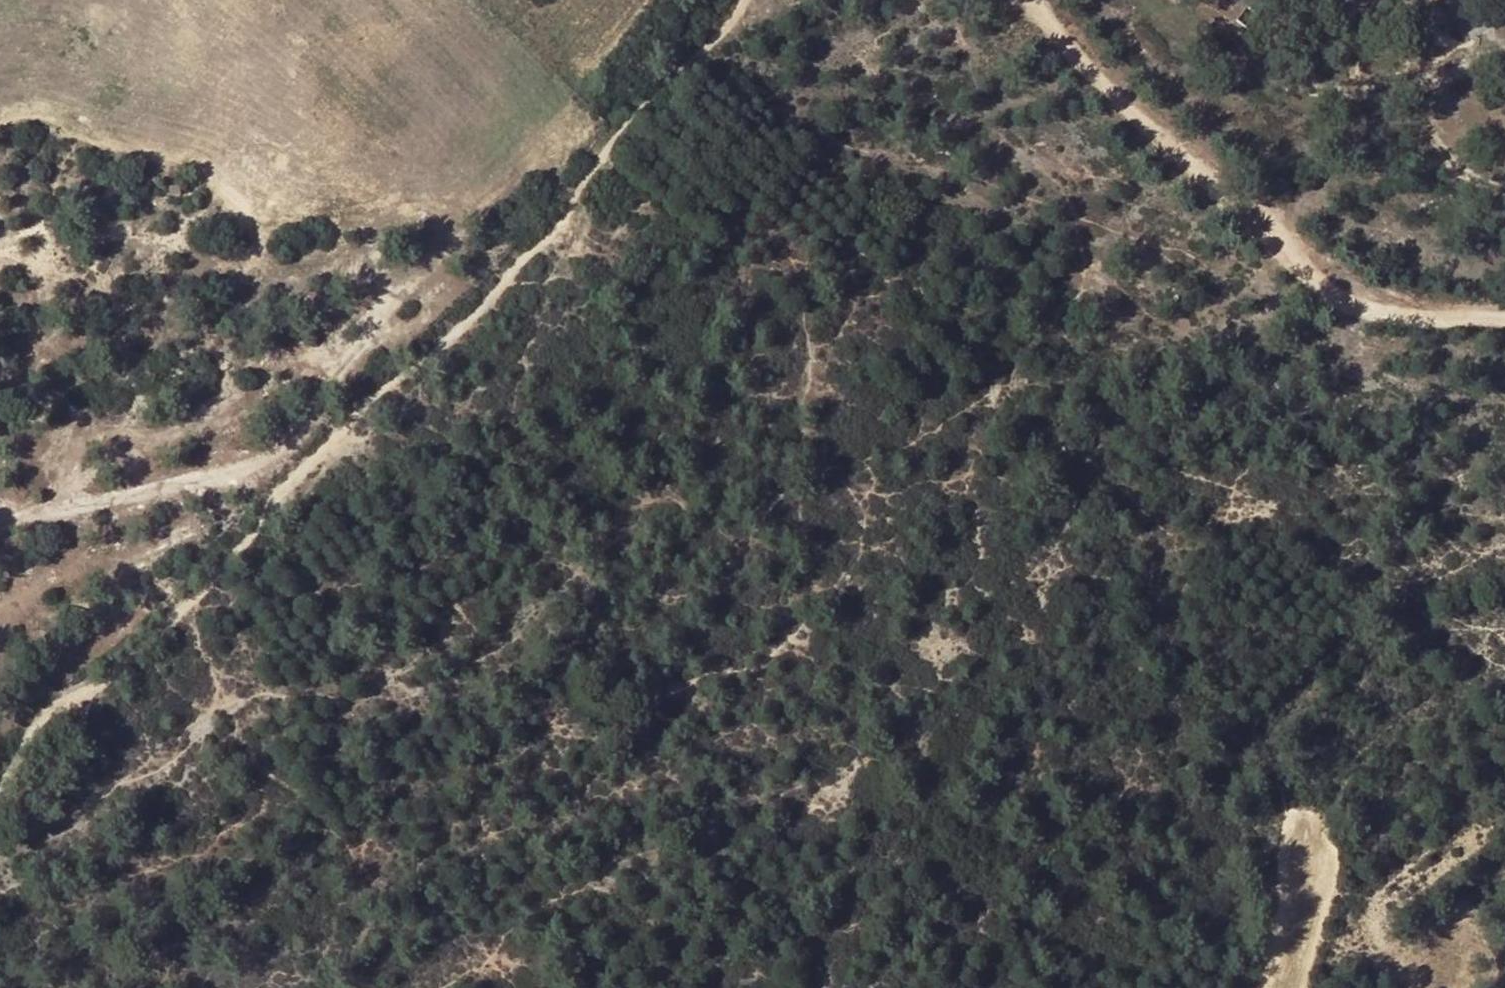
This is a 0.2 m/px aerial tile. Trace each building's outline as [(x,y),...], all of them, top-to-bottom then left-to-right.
[(1247,2),(1236,18),(1246,26),(1257,10),(1247,2)]
